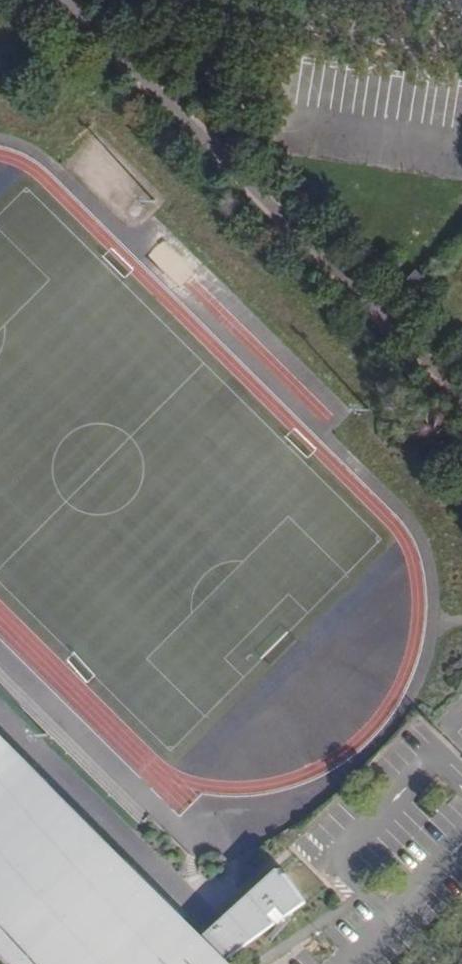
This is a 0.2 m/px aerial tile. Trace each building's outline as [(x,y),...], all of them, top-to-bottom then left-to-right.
[(409,15),(427,0),(411,0),(409,15)] [(418,269),(397,288),(409,302),(431,281),(424,274),(418,269)] [(229,959),(305,906),(279,871),(189,952),(169,932),(174,926),(144,894),(53,794),(22,760),(8,773),(4,777),(0,773),(0,963),(223,963),(229,959)] [(61,793),(57,790),(53,794),(144,894),(147,891),(125,860),(110,843),(81,812),(61,793)]
